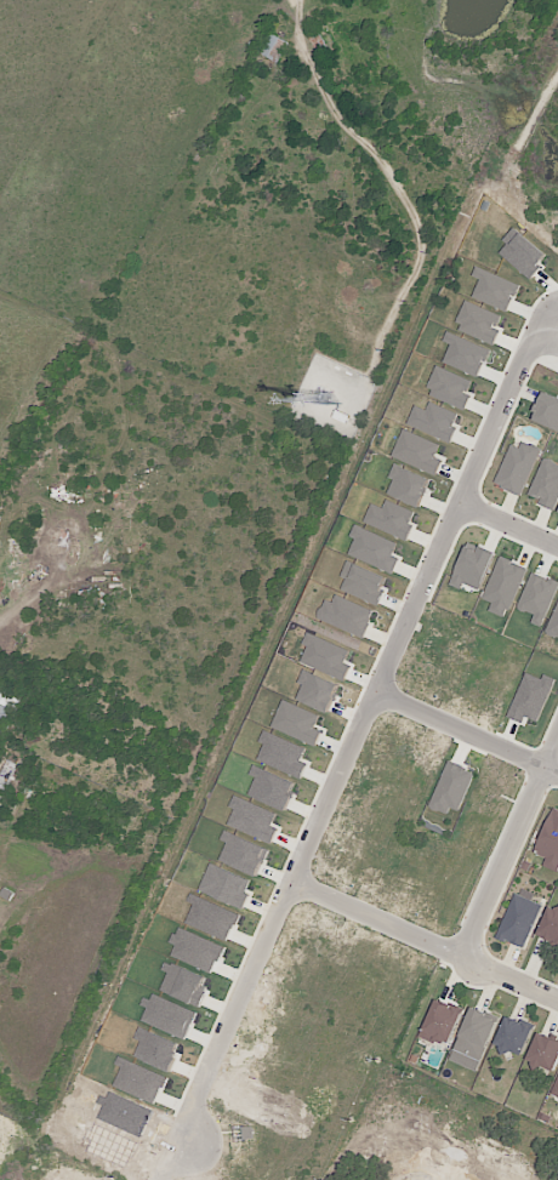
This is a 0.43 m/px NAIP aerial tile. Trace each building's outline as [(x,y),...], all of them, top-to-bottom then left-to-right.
[(258,51),(277,62),(288,42),(270,32),(258,51)] [(497,251),(529,278),(548,256),(515,228),(497,251)] [(508,312),(519,284),(476,266),(472,276),(479,279),(472,297),(508,312)] [(504,317),(466,300),(454,327),(493,344),(504,317)] [(479,377),(490,349),(447,332),(443,341),(450,344),(443,362),(479,377)] [(474,379),(436,367),(426,396),(465,409),(474,379)] [(542,393),(532,422),(557,430),(557,398),(542,393)] [(407,424),(449,443),(461,415),(430,401),(426,410),(415,405),(407,424)] [(441,443),(401,430),(392,458),(438,472),(443,457),(437,455),(441,443)] [(520,496),(540,451),(514,439),(494,484),(520,496)] [(553,510),(557,500),(557,465),(543,459),(529,493),(540,498),(538,504),(553,510)] [(388,493),(419,508),(432,480),(395,464),(389,477),(395,479),(388,493)] [(363,522),(405,540),(417,512),(386,499),(383,507),(372,503),(363,522)] [(400,556),(393,554),(398,543),(355,525),(351,537),(355,538),(349,553),(393,571),(400,556)] [(481,592),(493,552),(465,544),(453,583),(481,592)] [(526,566),(499,556),(483,599),(492,602),(489,611),(507,618),(526,566)] [(389,577),(347,560),(341,576),(345,578),(341,590),(378,605),(389,577)] [(533,571),(516,608),(533,615),(530,622),(541,627),(557,587),(557,582),(533,571)] [(365,637),(374,610),(335,595),(333,602),(324,599),(317,620),(365,637)] [(547,630),(557,635),(557,603),(547,630)] [(301,661),(346,679),(352,664),(346,661),(350,650),(308,632),(303,644),(307,646),(301,661)] [(330,712),(339,683),(304,672),(295,701),(330,712)] [(543,678),(524,672),(512,711),(540,720),(553,678),(544,675),(543,678)] [(4,738),(23,694),(0,684),(0,736),(4,738)] [(316,725),(320,715),(284,699),(271,727),(316,747),(324,729),(316,725)] [(260,763),(303,775),(306,763),(302,762),(306,745),(263,735),(262,742),(265,743),(260,763)] [(461,812),(474,769),(445,761),(431,809),(448,814),(449,808),(461,812)] [(295,784),(255,766),(251,774),(257,776),(250,793),(285,808),(295,784)] [(271,843),(277,829),(270,826),(276,813),(237,798),(227,824),(271,843)] [(552,809),(557,811),(557,860),(534,849),(552,809)] [(494,935),(513,890),(542,903),(523,947),(494,935)] [(551,905),(557,908),(557,944),(537,935),(551,905)] [(463,1010),(449,1043),(419,1030),(433,996),(463,1010)] [(455,1043),(471,1009),(497,1022),(483,1055),(455,1043)] [(522,1054),(494,1042),(505,1016),(533,1028),(522,1054)] [(541,1030),(557,1037),(557,1059),(553,1071),(528,1060),(541,1030)]
